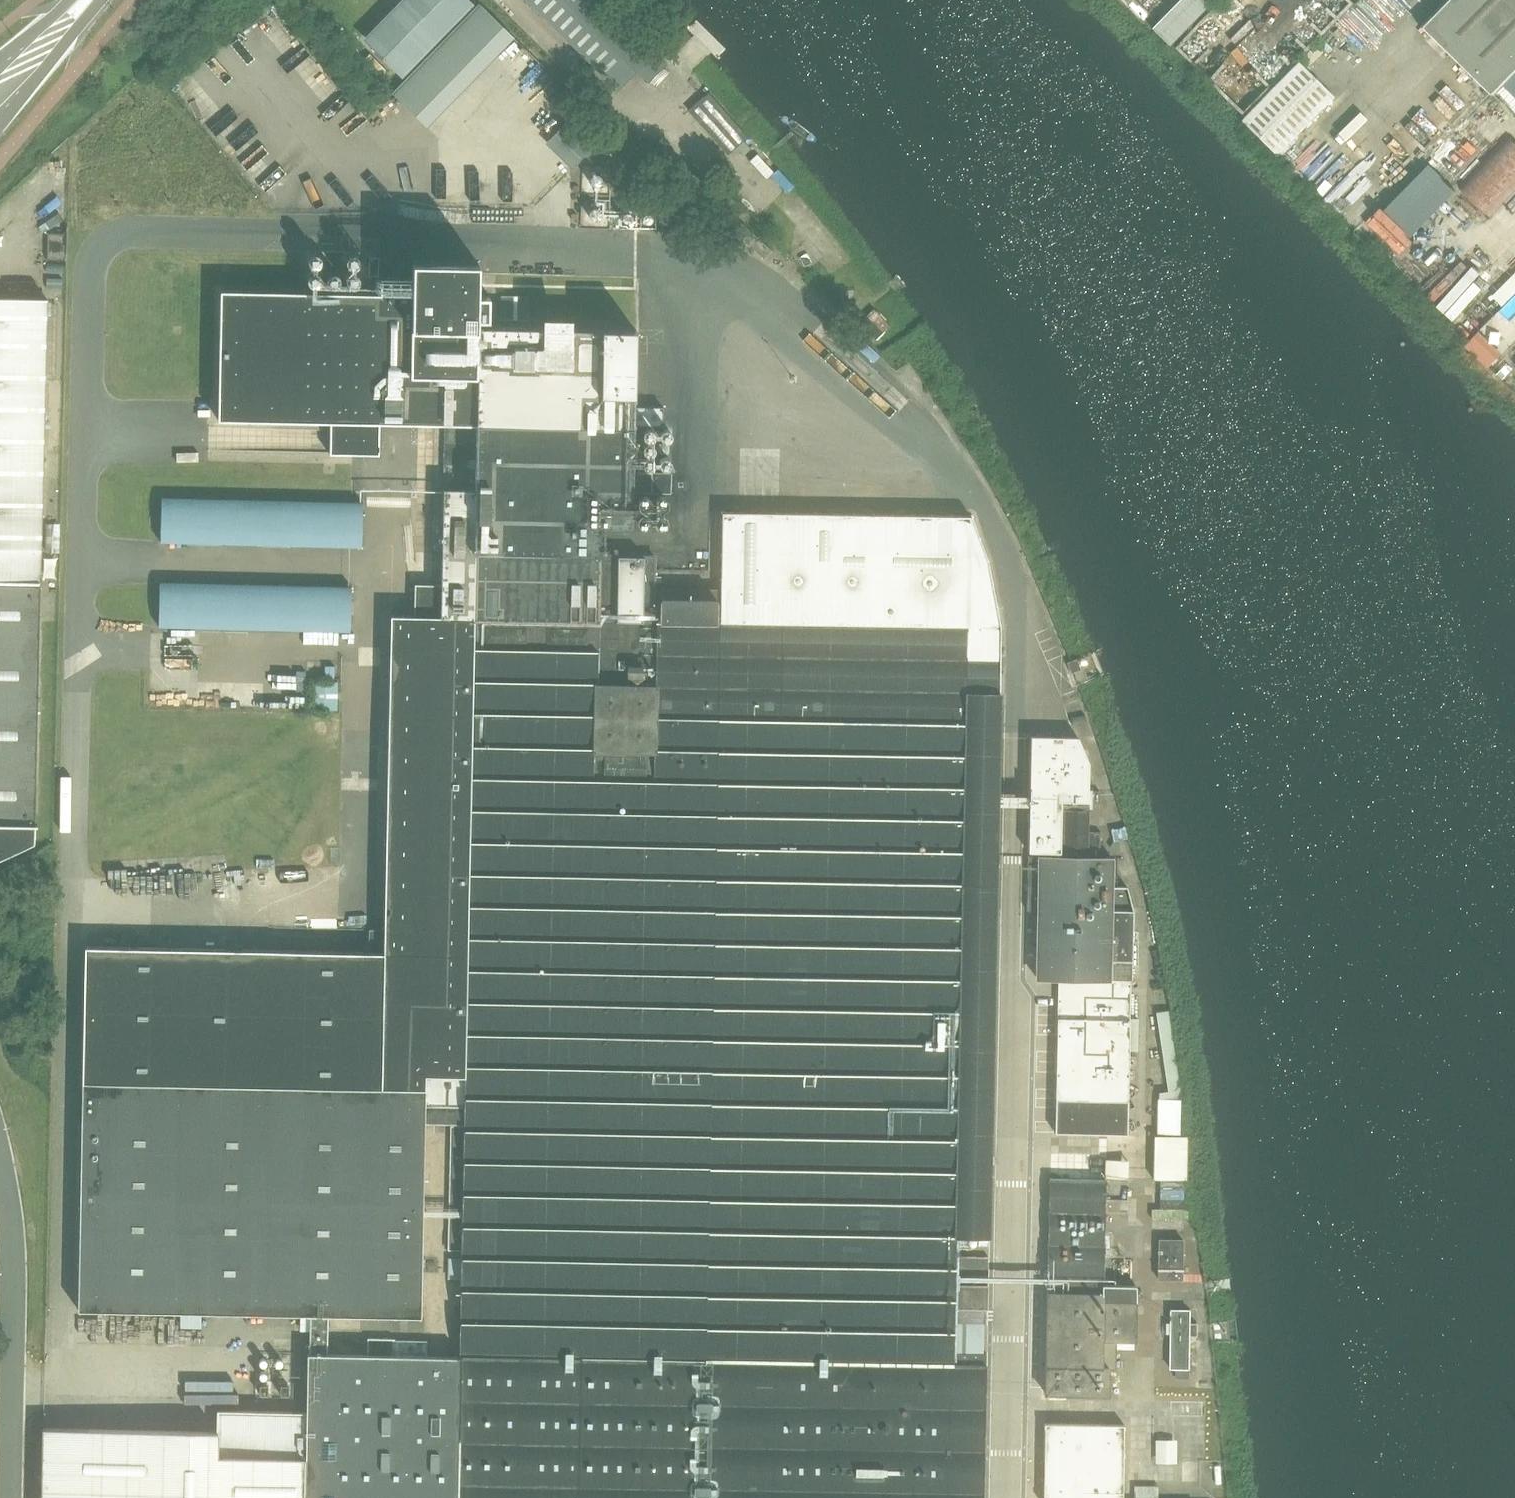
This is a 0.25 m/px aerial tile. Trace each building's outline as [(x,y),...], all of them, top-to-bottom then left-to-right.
[(403,77),(474,4),(470,0),(401,0),(390,11),(363,39),(403,77)] [(535,8),(619,90),(637,71),(649,82),(666,64),(599,0),(527,0),(535,8)] [(1421,23),(1489,92),(1514,66),(1514,0),(1444,0),(1421,23)] [(1238,121),(1273,156),(1333,96),(1297,61),(1289,69),(1238,121)] [(730,153),(749,135),(708,90),(689,108),(730,153)] [(1514,193),(1514,142),(1509,136),(1460,185),(1492,216),(1514,193)] [(742,224),(732,235),(743,245),(746,242),(764,258),(771,250),(742,224)] [(63,232),(45,232),(45,237),(45,258),(63,259),(63,232)] [(369,257),(369,275),(378,275),(379,257),(369,257)] [(43,1497),(983,1497),(986,1364),(987,1353),(983,1352),(952,1352),(953,1323),(984,1323),(987,1323),(988,1257),(954,1256),(954,1235),(988,1236),(991,1065),(996,846),(997,804),(1030,804),(1029,851),(1028,909),(1038,910),(1037,978),(1057,978),(1053,1106),(1053,1133),(1125,1135),(1125,1108),(1129,987),(1131,987),(1131,960),(1132,906),(1128,885),(1112,884),(1112,857),(1101,857),(1101,832),(1088,831),(1089,803),(1099,803),(1099,790),(1089,790),(1090,763),(1079,737),(1032,736),(1030,796),(997,795),(999,693),(997,693),(998,627),(987,562),(971,516),(775,513),(721,513),(720,556),(719,623),(715,623),(715,590),(661,590),(661,611),(653,611),(654,556),(599,555),(600,525),(631,525),(632,491),(670,491),(670,470),(632,470),(633,427),(633,423),(661,423),(662,404),(634,404),(634,330),(478,327),(478,319),(489,319),(490,295),(478,294),(479,262),(411,260),(411,277),(379,276),(378,291),(299,290),(219,288),(216,418),(296,419),(329,420),(329,452),(380,453),(381,421),(445,423),(444,445),(444,487),(442,579),(416,579),(415,610),(391,610),(390,672),(385,929),(384,944),(369,944),(299,943),(280,943),(86,939),(83,1132),(78,1308),(180,1311),(201,1312),(212,1312),(255,1313),(300,1315),(310,1315),(309,1330),(309,1339),(309,1353),(308,1371),(307,1412),(216,1410),(216,1431),(44,1428),(43,1497)] [(41,584),(47,300),(0,299),(0,583),(41,584)] [(656,451),(665,451),(665,442),(656,442),(656,451)] [(358,505),(158,501),(157,544),(357,548),(358,505)] [(0,583),(0,825),(35,826),(41,584),(0,583)] [(356,589),(156,585),(156,628),(355,632),(356,589)] [(1067,661),(1071,672),(1081,668),(1077,658),(1067,661)] [(36,842),(35,826),(0,825),(0,859),(36,842)] [(1156,1011),(1167,1090),(1180,1088),(1168,1010),(1156,1011)] [(1158,1109),(1158,1134),(1180,1134),(1180,1110),(1158,1109)] [(1154,1161),(1153,1178),(1185,1179),(1185,1162),(1154,1161)] [(1103,1285),(1105,1179),(1050,1178),(1045,1393),(1107,1394),(1108,1368),(1113,1368),(1114,1340),(1133,1341),(1135,1285),(1103,1285)] [(1183,1239),(1174,1239),(1158,1238),(1158,1279),(1182,1279),(1183,1239)] [(1196,1323),(1188,1322),(1188,1309),(1169,1309),(1169,1367),(1174,1367),(1174,1377),(1187,1377),(1187,1334),(1195,1335),(1196,1323)] [(1085,1424),(1044,1424),(1043,1497),(1123,1497),(1124,1425),(1085,1424)]
